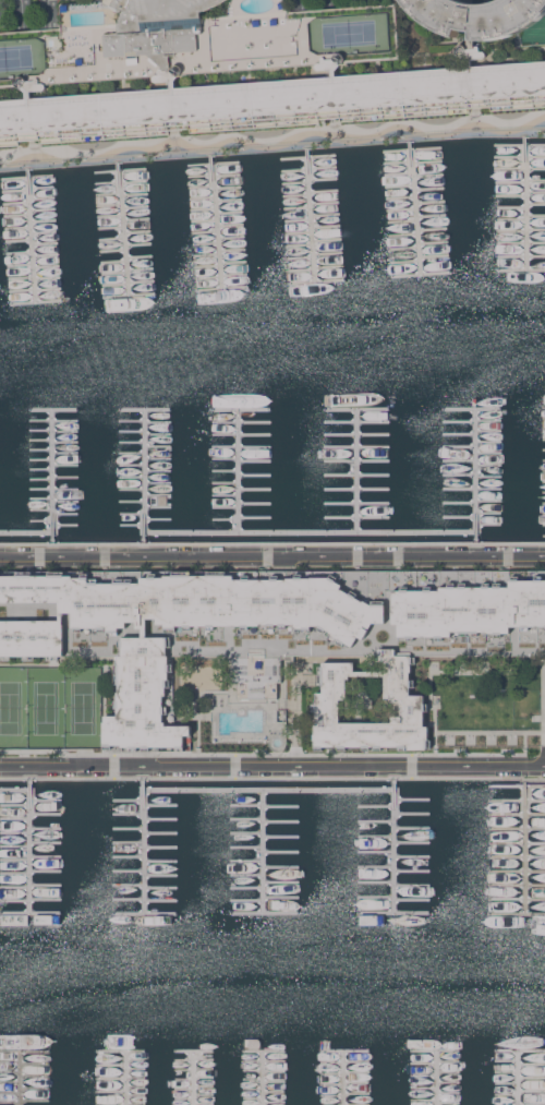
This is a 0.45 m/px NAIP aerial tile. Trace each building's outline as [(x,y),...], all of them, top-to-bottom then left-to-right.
[(472,65),(544,60),(544,95),(0,133),(0,100),(27,98),(27,91),(23,88),(19,87),(16,85),(0,86),(0,32),(62,27),(61,5),(61,3),(62,2),(107,0),(286,0),(287,1),(288,4),(288,11),(388,5),(392,57),(344,62),(343,63),(340,64),(336,71),(336,75),(468,65),(467,60),(462,56),(458,55),(456,52),(456,49),(456,47),(458,45),(460,44),(460,37),(437,33),(421,24),(409,14),(399,1),(398,0),(544,0),(544,40),(520,41),(519,32),(512,31),(498,38),(489,40),(479,43),(480,50),(483,50),(484,51),(485,51),(486,52),(486,53),(485,56),(485,57),(484,58),(471,59),(472,65)] [(279,114),(280,125),(297,124),(297,113),(279,114)] [(10,659),(0,659),(0,620),(61,620),(60,602),(0,602),(0,571),(60,572),(60,569),(107,570),(107,569),(162,570),(162,569),(288,570),(288,569),(343,570),(343,568),(544,571),(544,654),(535,654),(535,659),(522,659),(522,656),(415,656),(415,671),(414,671),(414,686),(410,686),(410,694),(425,694),(425,697),(428,697),(428,714),(424,714),(424,725),(429,725),(429,738),(431,738),(431,753),(417,753),(417,750),(358,750),(358,746),(347,746),(347,749),(312,749),(312,740),(314,740),(314,733),(315,733),(315,719),(316,719),(316,716),(313,716),(313,696),(316,696),(316,693),(323,693),(323,685),(319,685),(319,661),(354,661),(354,670),(385,670),(385,661),(377,661),(377,656),(294,656),(294,662),(282,662),(282,682),(278,682),(278,698),(238,698),(238,682),(232,682),(232,656),(174,656),(174,723),(193,723),(193,743),(192,743),(192,748),(184,748),(184,750),(173,750),(173,747),(155,747),(155,750),(126,750),(126,752),(104,752),(104,721),(105,721),(105,716),(118,716),(118,708),(114,708),(114,689),(120,689),(120,684),(116,684),(116,664),(114,664),(114,656),(59,656),(59,659),(47,659),(47,656),(34,656),(34,660),(23,660),(23,656),(10,656),(10,659)]
